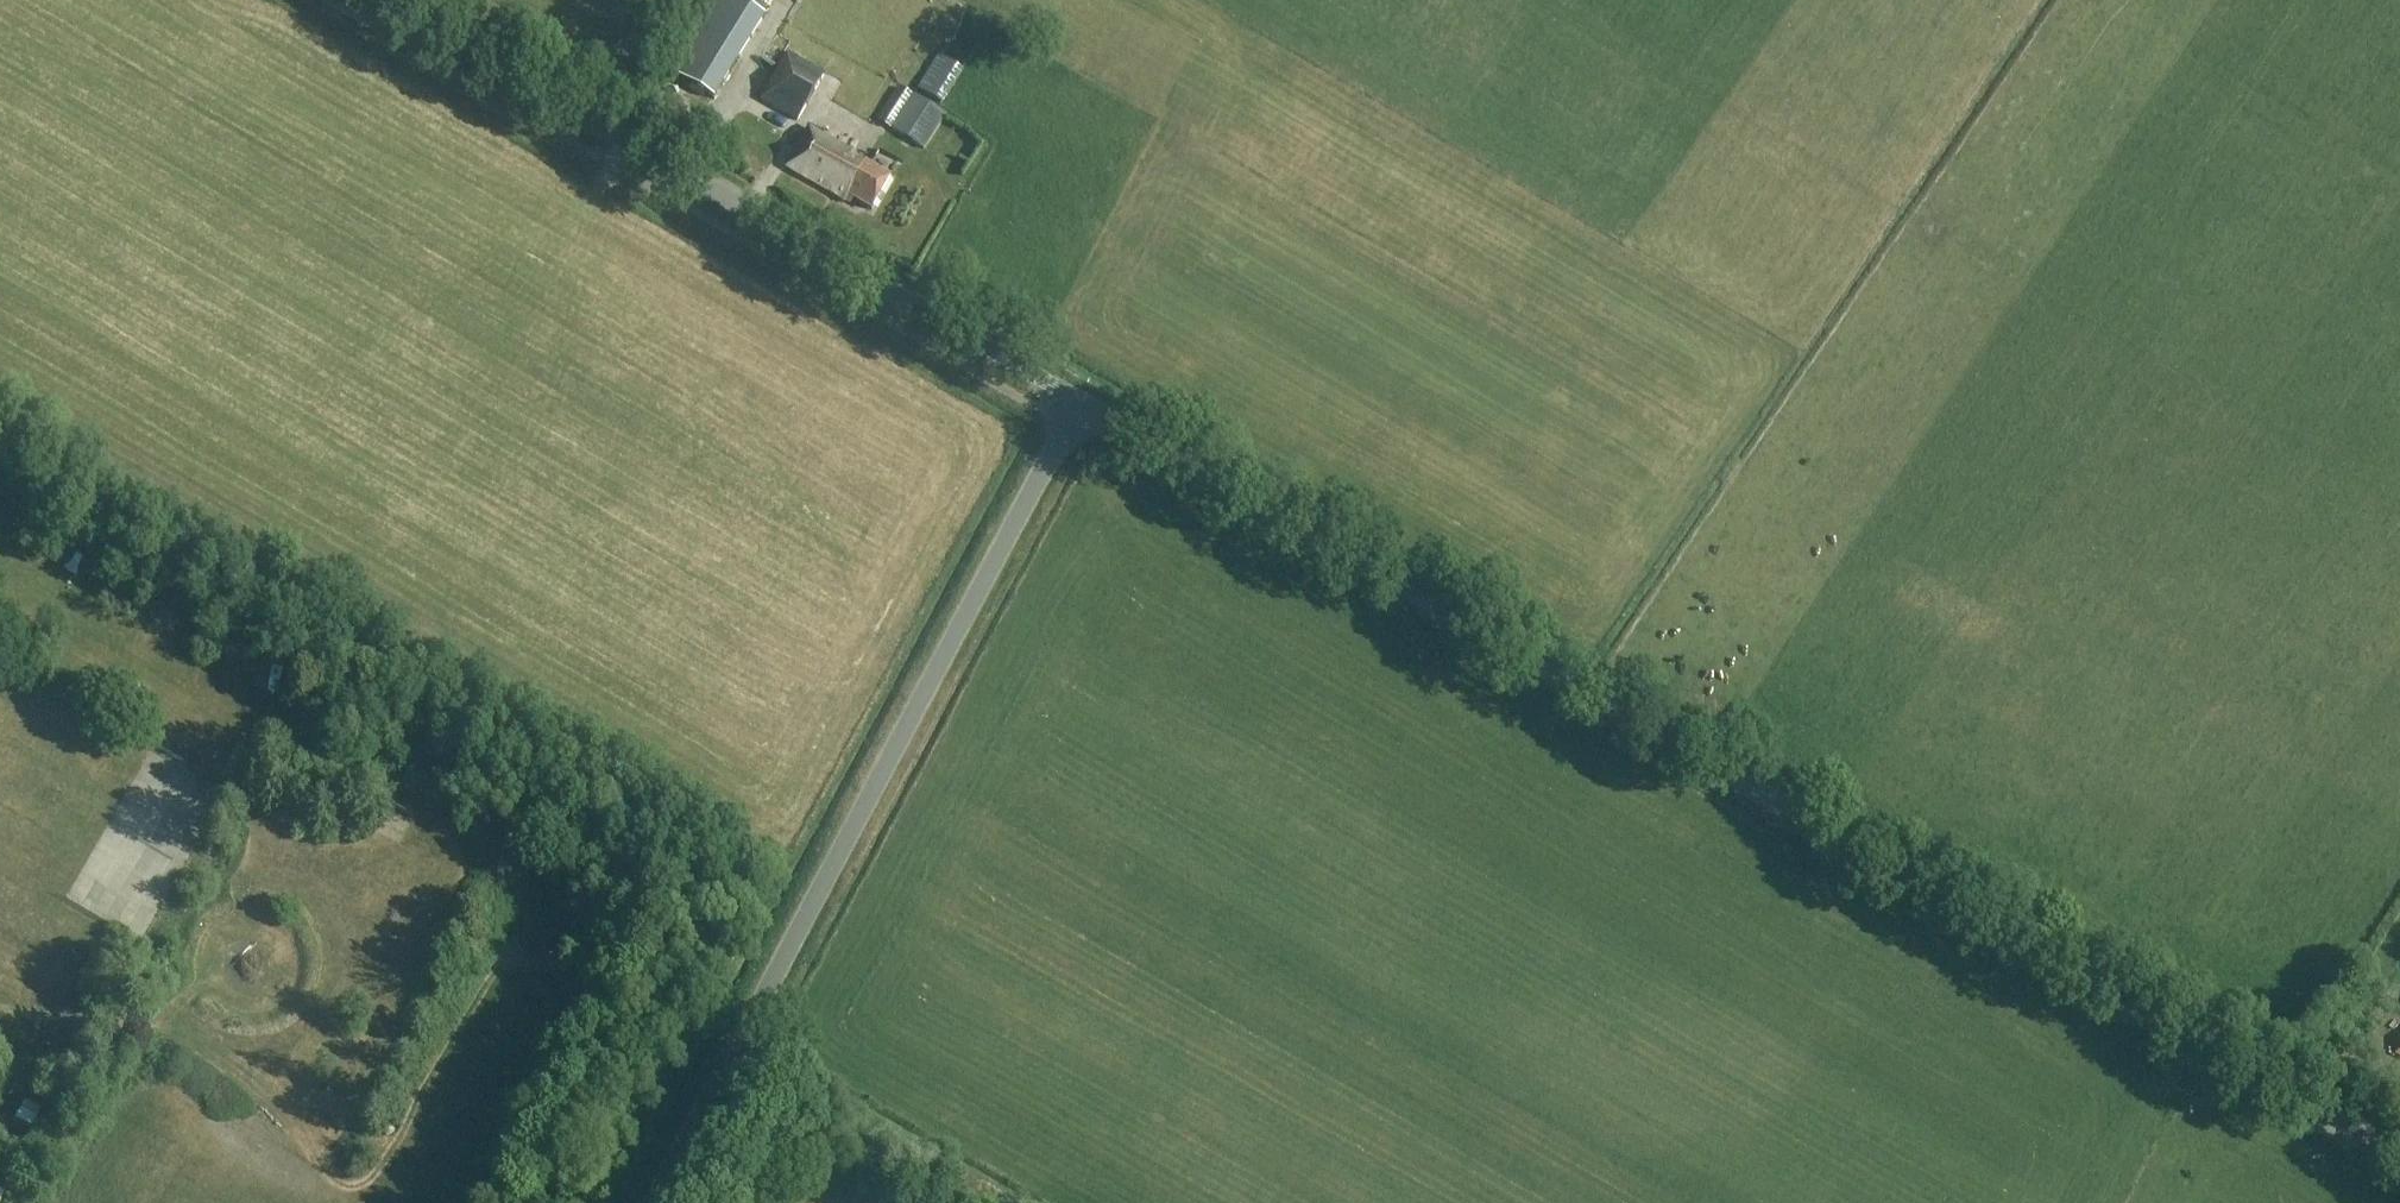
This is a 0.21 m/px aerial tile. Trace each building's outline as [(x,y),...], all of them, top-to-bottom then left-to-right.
[(674,76),(714,100),(765,18),(736,0),(720,0),(674,76)] [(796,121),(823,73),(829,63),(814,54),(808,64),(787,52),(760,100),(796,121)] [(938,57),(917,89),(942,105),(962,73),(938,57)] [(944,119),(912,98),(913,97),(899,89),(878,121),(891,130),(923,151),(944,119)] [(788,168),(850,204),(851,201),(869,211),(888,179),(850,157),(851,154),(810,130),(788,168)] [(248,662),(268,663),(269,642),(249,641),(248,662)] [(48,1093),(36,1119),(59,1129),(71,1104),(48,1093)]
